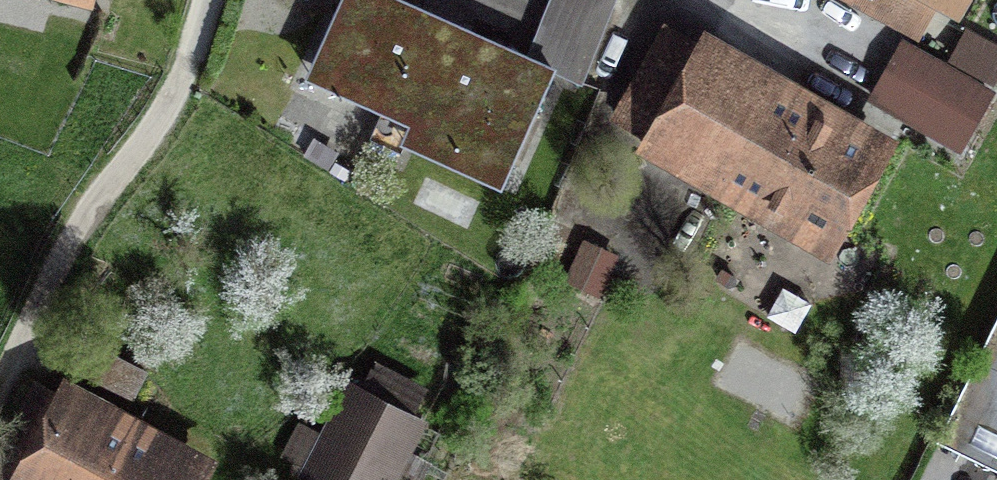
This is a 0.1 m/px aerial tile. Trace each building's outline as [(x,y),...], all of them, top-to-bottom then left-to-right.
[(435,16),(399,0),(343,0),(336,16),(351,23),(324,85),(392,115),(435,16)] [(435,16),(392,115),(388,124),(377,119),(369,139),(401,153),(413,125),(510,167),(553,69),(580,81),(613,0),(552,0),(529,58),(435,16)] [(912,36),(931,0),(845,0),(912,36)] [(996,79),(996,38),(966,22),(949,54),(996,79)] [(873,153),(666,36),(622,114),(828,231),(873,153)] [(955,147),(987,91),(907,45),(875,101),(955,147)] [(937,441),(996,470),(996,317),(937,441)] [(94,344),(79,371),(130,398),(144,371),(94,344)] [(350,386),(313,457),(358,479),(392,479),(397,471),(416,479),(421,479),(426,469),(404,457),(421,422),(350,386)] [(33,388),(0,450),(0,466),(26,479),(190,479),(194,473),(33,388)]
